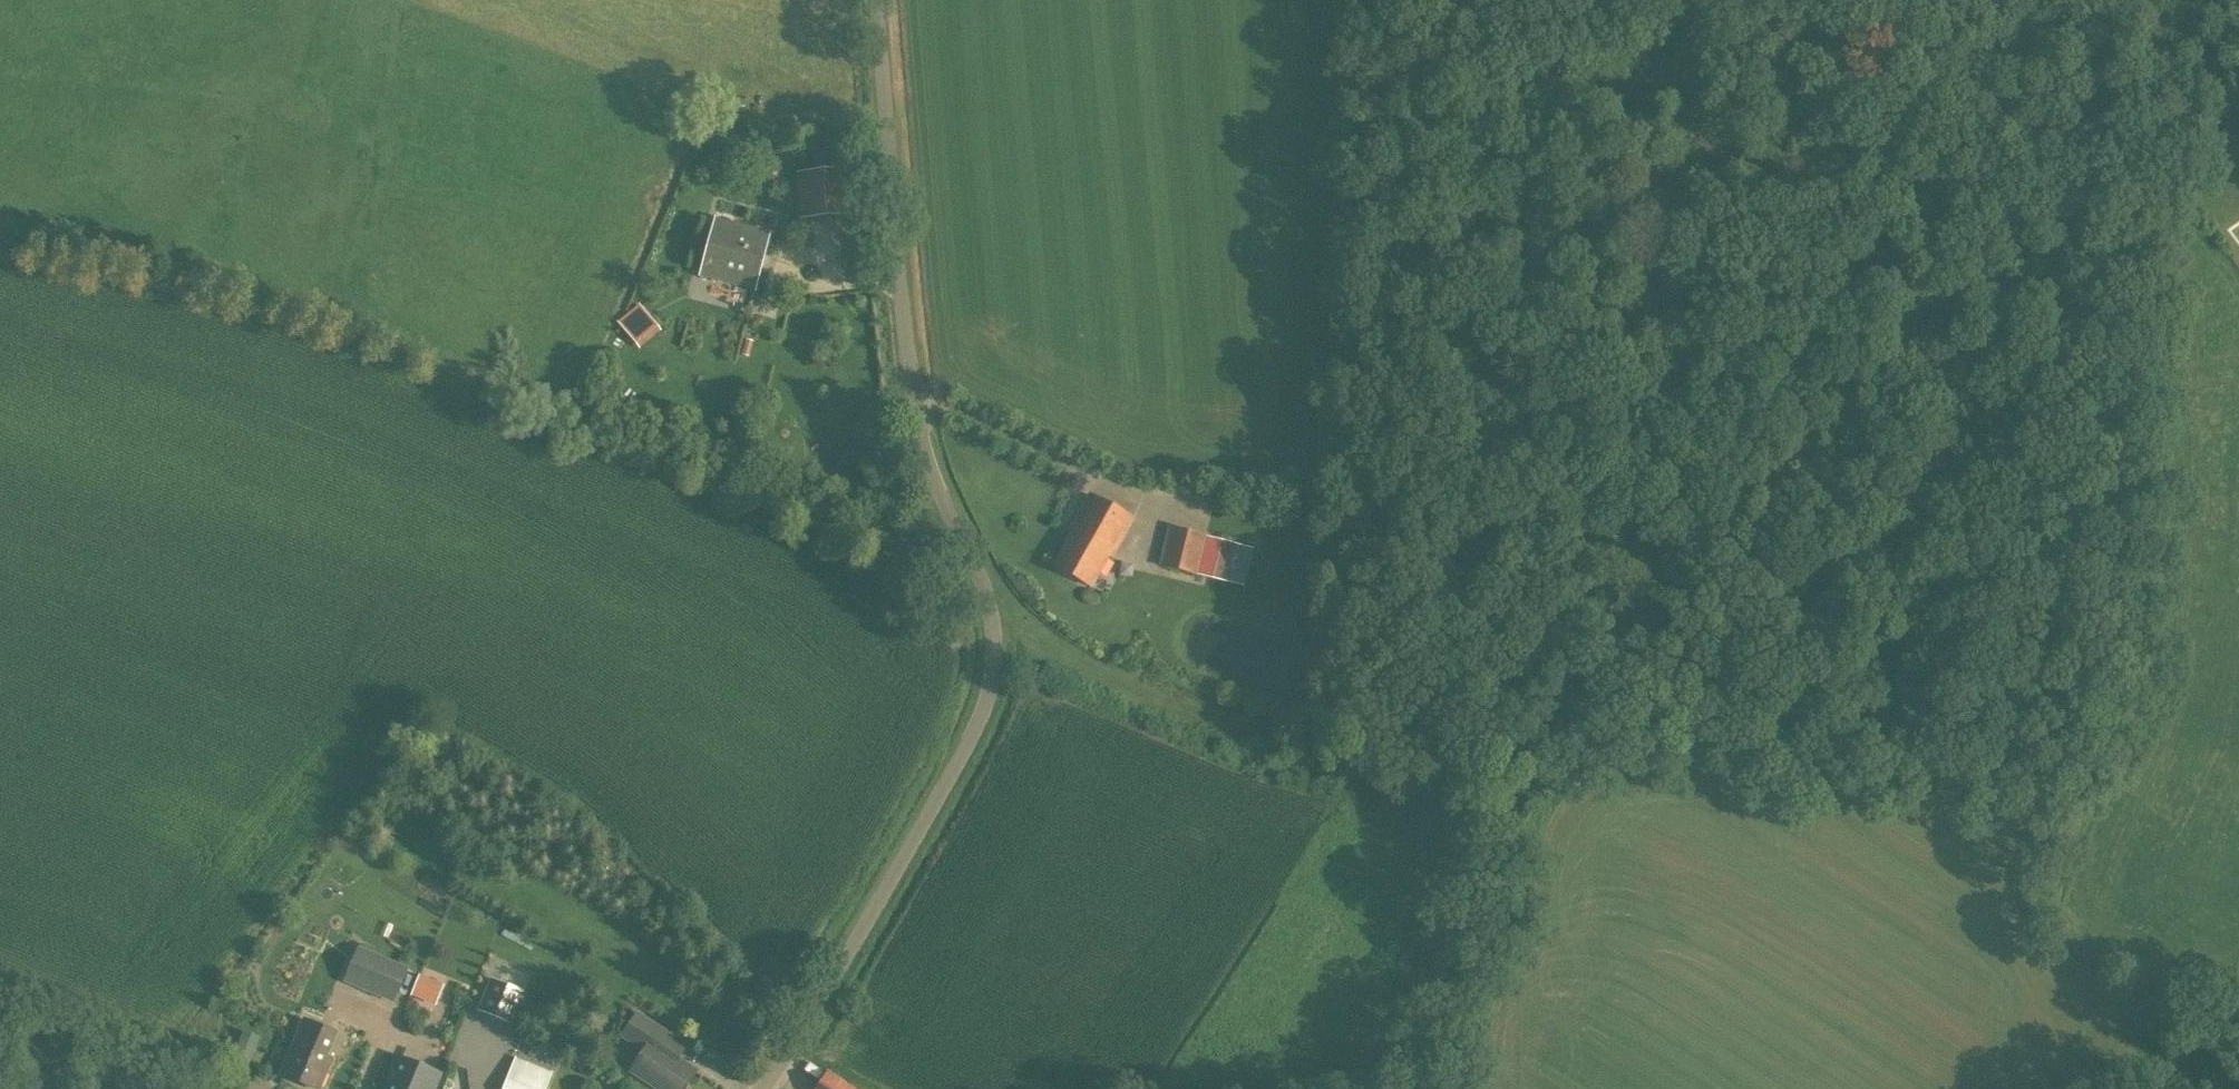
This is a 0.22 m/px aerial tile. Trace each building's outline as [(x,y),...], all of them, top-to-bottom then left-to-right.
[(796,171),(799,217),(851,214),(848,167),(796,171)] [(699,276),(755,291),(770,233),(715,218),(699,276)] [(617,322),(639,349),(661,331),(639,304),(617,322)] [(1054,566),(1090,586),(1108,554),(1112,556),(1132,519),(1090,495),(1073,525),(1077,527),(1054,566)] [(1159,566),(1228,582),(1237,544),(1206,537),(1206,534),(1168,525),(1159,566)] [(408,968),(359,947),(344,980),(393,1001),(408,968)] [(493,973),(481,1004),(514,1017),(526,987),(493,973)] [(426,1003),(434,984),(417,977),(409,996),(426,1003)] [(631,1071),(659,1088),(683,1088),(695,1070),(657,1045),(666,1031),(637,1013),(622,1036),(645,1051),(631,1071)] [(326,1056),(336,1033),(304,1020),(281,1075),(315,1088),(319,1088),(332,1059),(326,1056)] [(243,1031),(233,1056),(250,1063),(260,1038),(243,1031)] [(441,1074),(396,1056),(382,1088),(435,1088),(441,1074)] [(515,1057),(502,1088),(545,1088),(552,1071),(515,1057)] [(827,1071),(815,1088),(854,1088),(827,1071)]
